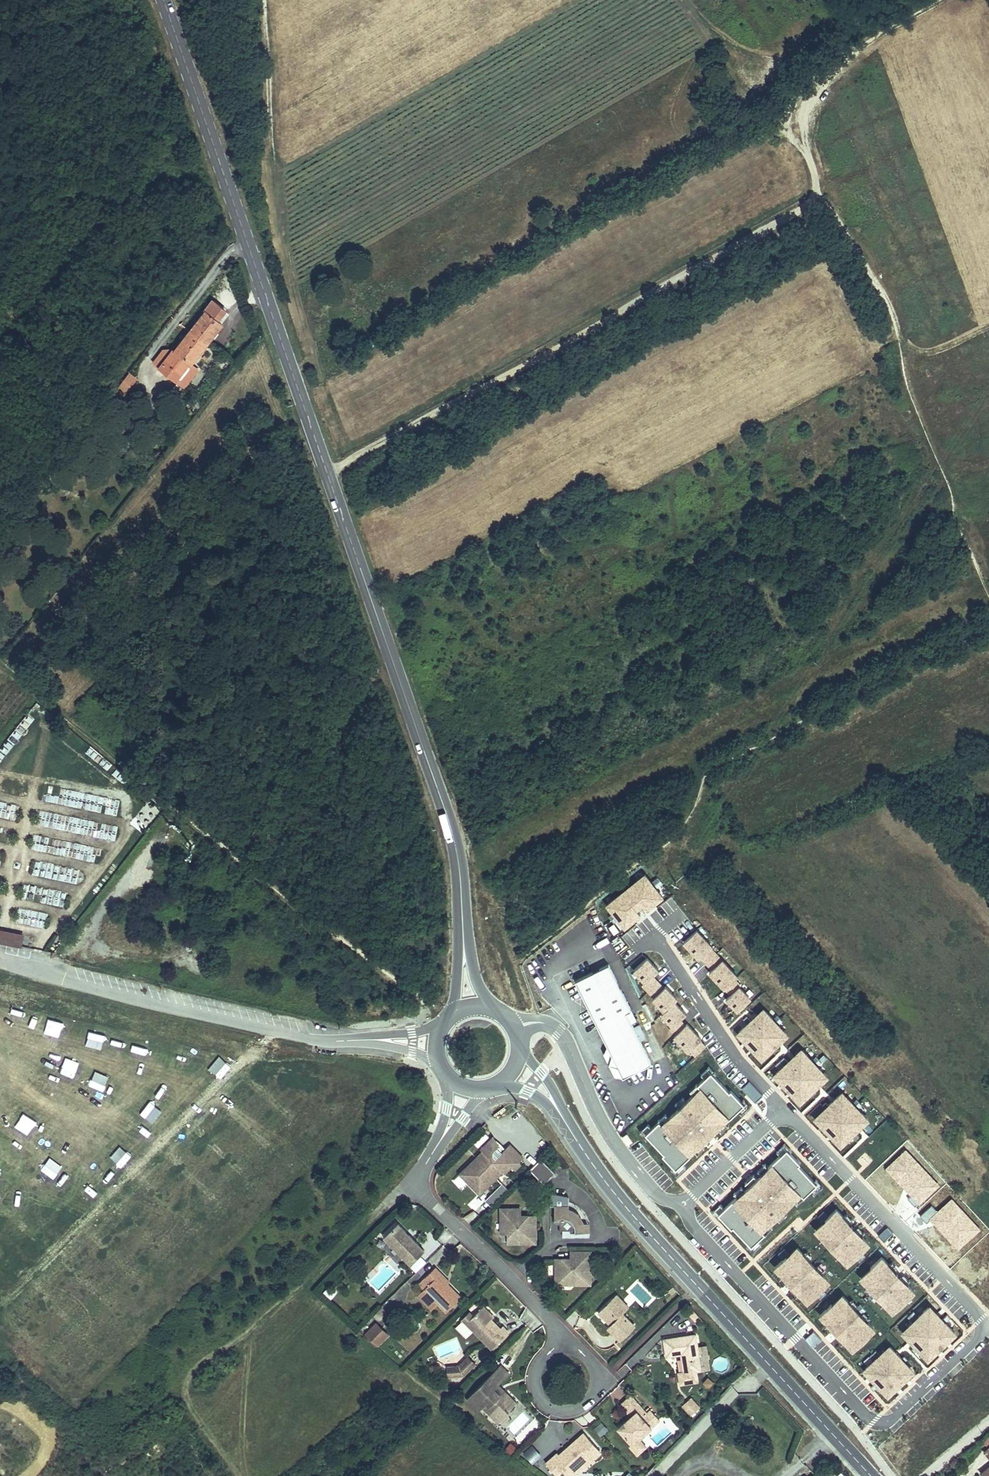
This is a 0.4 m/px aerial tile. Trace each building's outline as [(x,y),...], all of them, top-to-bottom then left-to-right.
[(199,321),(189,335),(204,347),(220,325),(217,322),(224,313),(212,304),(199,321)] [(204,347),(189,335),(174,355),(170,351),(159,364),(178,377),(186,363),(190,366),(204,347)] [(159,364),(170,351),(166,348),(154,363),(183,387),(197,370),(190,366),(186,363),(178,377),(159,364)] [(130,373),(120,384),(128,390),(137,379),(130,373)] [(116,390),(123,396),(128,390),(120,384),(116,390)] [(625,927),(633,920),(640,914),(632,903),(638,899),(646,909),(663,897),(657,889),(663,884),(658,877),(651,882),(645,874),(607,905),(613,913),(609,916),(614,923),(618,919),(625,927)] [(701,957),(707,963),(717,953),(711,947),(713,946),(697,929),(684,942),(700,958),(701,957)] [(7,931),(5,940),(4,943),(20,947),(22,934),(7,931)] [(717,953),(707,963),(712,969),(709,972),(725,988),(735,979),(738,976),(717,953)] [(642,985),(648,991),(658,982),(653,976),(659,970),(653,963),(652,964),(647,958),(634,970),(645,983),(642,985)] [(622,1076),(649,1062),(631,1024),(636,1022),(632,1014),(627,1017),(624,1010),(629,1008),(608,966),(575,982),(605,1043),(610,1053),(604,1064),(616,1066),(622,1076)] [(735,979),(725,988),(731,994),(726,999),(738,1011),(752,998),(740,986),(741,985),(735,979)] [(658,982),(648,991),(654,997),(652,999),(664,1011),(674,1002),(677,999),(666,986),(664,988),(658,982)] [(670,1029),(675,1035),(686,1025),(680,1019),(687,1013),(681,1007),(680,1008),(674,1002),(664,1011),(661,1014),(673,1026),(670,1029)] [(772,1048),(775,1052),(778,1049),(776,1046),(787,1035),(777,1025),(783,1020),(778,1015),(774,1018),(765,1009),(753,1021),(748,1016),(744,1019),(748,1023),(739,1032),(751,1044),(749,1046),(761,1058),(772,1048)] [(687,1024),(686,1025),(675,1035),(674,1036),(688,1051),(690,1049),(696,1055),(705,1046),(700,1040),(701,1039),(687,1024)] [(596,1048),(604,1064),(610,1053),(605,1043),(596,1048)] [(784,1057),(781,1060),(785,1065),(776,1074),(788,1087),(787,1088),(799,1101),(810,1091),(814,1095),(817,1092),(813,1088),(825,1077),(815,1066),(821,1061),(816,1056),(812,1060),(803,1050),(790,1063),(784,1057)] [(701,1074),(704,1078),(711,1072),(714,1075),(716,1073),(710,1066),(701,1074)] [(731,1090),(729,1091),(714,1075),(711,1072),(704,1078),(698,1084),(698,1085),(700,1087),(693,1094),(683,1104),(676,1111),(669,1117),(662,1124),(659,1121),(658,1122),(652,1128),(645,1134),(649,1137),(664,1153),(662,1155),(673,1166),(676,1169),(682,1163),(694,1152),(695,1152),(693,1150),(701,1143),(705,1139),(713,1132),(717,1128),(725,1121),(726,1122),(738,1110),(744,1104),(742,1101),(731,1090)] [(750,1081),(743,1088),(756,1102),(763,1095),(750,1081)] [(689,1090),(693,1094),(700,1087),(698,1085),(698,1084),(697,1083),(689,1090)] [(852,1135),(856,1139),(859,1136),(853,1131),(867,1118),(859,1109),(863,1105),(858,1100),(852,1105),(842,1095),(830,1106),(826,1102),(823,1105),(827,1109),(816,1120),(828,1133),(830,1131),(843,1144),(852,1135)] [(744,1104),(738,1110),(742,1114),(751,1106),(744,1099),(742,1101),(744,1104)] [(672,1107),(676,1111),(683,1104),(679,1100),(672,1107)] [(657,1121),(658,1122),(659,1121),(662,1124),(669,1117),(665,1113),(657,1121)] [(725,1121),(717,1128),(720,1131),(728,1124),(726,1122),(725,1121)] [(647,1139),(649,1137),(645,1134),(652,1128),(649,1124),(640,1132),(647,1139)] [(709,1142),(716,1135),(713,1132),(705,1139),(709,1142)] [(481,1149),(483,1151),(502,1171),(504,1173),(511,1166),(514,1169),(521,1163),(520,1161),(523,1158),(510,1144),(505,1149),(502,1152),(497,1147),(499,1146),(494,1139),(493,1137),(481,1149)] [(497,1147),(502,1152),(505,1149),(500,1143),(496,1139),(494,1139),(499,1146),(497,1147)] [(695,1152),(694,1152),(696,1154),(704,1147),(701,1143),(693,1150),(695,1152)] [(777,1151),(780,1155),(787,1149),(790,1152),(792,1150),(785,1143),(777,1151)] [(814,1181),(799,1165),(800,1164),(790,1152),(787,1149),(780,1155),(768,1166),(768,1167),(769,1168),(762,1174),(757,1179),(750,1186),(745,1190),(738,1197),(737,1196),(736,1196),(725,1207),(718,1213),(721,1217),(732,1228),(733,1227),(748,1243),(751,1246),(758,1240),(764,1234),(765,1233),(762,1231),(769,1224),(776,1217),(784,1210),(794,1201),(801,1194),(804,1197),(811,1190),(817,1184),(814,1181)] [(477,1157),(496,1177),(502,1171),(483,1151),(477,1157)] [(477,1157),(463,1171),(472,1180),(470,1183),(480,1193),(487,1187),(484,1184),(487,1180),(490,1183),(496,1177),(477,1157)] [(530,1170),(544,1184),(555,1173),(541,1158),(530,1170)] [(678,1175),(686,1167),(682,1163),(676,1169),(673,1166),(671,1168),(678,1175)] [(766,1164),(758,1171),(762,1174),(769,1168),(768,1167),(768,1166),(766,1164)] [(460,1173),(470,1183),(472,1180),(463,1171),(460,1173)] [(750,1186),(757,1179),(754,1176),(746,1182),(750,1186)] [(817,1184),(811,1190),(815,1194),(823,1186),(816,1179),(814,1181),(817,1184)] [(496,1190),(499,1187),(502,1184),(499,1180),(492,1186),(496,1190)] [(499,1187),(506,1193),(509,1190),(502,1184),(499,1187)] [(496,1190),(503,1196),(506,1193),(499,1187),(496,1190)] [(742,1187),(734,1194),(736,1196),(737,1196),(738,1197),(745,1190),(742,1187)] [(485,1200),(492,1207),(503,1196),(496,1190),(485,1200)] [(589,1232),(589,1223),(583,1223),(578,1214),(569,1209),(569,1197),(550,1193),(550,1206),(555,1205),(555,1224),(560,1223),(560,1232),(563,1229),(570,1229),(570,1232),(589,1232)] [(801,1194),(794,1201),(798,1205),(805,1198),(804,1197),(801,1194)] [(719,1219),(721,1217),(718,1213),(725,1207),(721,1203),(712,1212),(719,1219)] [(509,1232),(509,1242),(535,1242),(535,1215),(526,1216),(526,1218),(520,1218),(520,1216),(520,1208),(501,1208),(501,1232),(509,1232)] [(862,1236),(862,1235),(861,1236),(855,1229),(849,1223),(843,1217),(843,1216),(836,1209),(828,1216),(824,1211),(818,1217),(824,1223),(816,1231),(821,1236),(822,1237),(822,1236),(828,1243),(834,1249),(840,1256),(840,1257),(846,1262),(853,1255),(860,1261),(866,1256),(861,1251),(869,1243),(862,1236)] [(784,1210),(776,1217),(780,1221),(788,1214),(784,1210)] [(466,1219),(470,1225),(479,1218),(474,1212),(466,1219)] [(843,1217),(849,1223),(852,1220),(846,1213),(843,1216),(843,1217)] [(398,1223),(384,1237),(385,1238),(403,1256),(411,1264),(411,1263),(424,1250),(409,1234),(408,1235),(405,1233),(406,1232),(398,1223)] [(765,1233),(764,1234),(765,1235),(773,1228),(769,1224),(762,1231),(765,1233)] [(858,1226),(855,1229),(861,1236),(862,1235),(862,1236),(865,1233),(858,1226)] [(887,1227),(878,1236),(884,1242),(893,1233),(887,1227)] [(818,1239),(825,1246),(828,1243),(822,1236),(822,1237),(821,1236),(818,1239)] [(379,1244),(396,1262),(403,1256),(385,1238),(379,1244)] [(753,1252),(761,1244),(758,1240),(751,1246),(748,1243),(746,1245),(753,1252)] [(800,1293),(800,1294),(807,1301),(815,1293),(820,1298),(826,1293),(820,1286),(828,1279),(822,1273),(821,1273),(815,1267),(809,1261),(803,1254),(804,1253),(803,1253),(798,1247),(790,1255),(784,1249),(778,1254),(783,1259),(775,1266),(781,1274),(782,1274),(783,1274),(789,1280),(794,1286),(800,1293)] [(834,1249),(831,1252),(837,1259),(840,1257),(840,1256),(834,1249)] [(809,1261),(813,1257),(806,1250),(803,1253),(804,1253),(803,1254),(809,1261)] [(556,1259),(556,1284),(590,1284),(590,1252),(571,1252),(571,1259),(571,1261),(568,1261),(568,1259),(556,1259)] [(411,1263),(418,1270),(429,1259),(422,1253),(411,1263)] [(907,1284),(900,1277),(894,1271),(888,1265),(889,1264),(888,1264),(882,1257),(871,1267),(872,1268),(861,1278),(867,1284),(867,1285),(867,1284),(874,1291),(870,1294),(868,1296),(874,1302),(876,1300),(879,1297),(886,1304),(885,1304),(886,1304),(891,1310),(902,1300),(903,1302),(914,1291),(907,1284),(907,1283),(907,1284)] [(891,1261),(888,1264),(889,1264),(888,1265),(894,1271),(898,1268),(891,1261)] [(825,1271),(819,1264),(815,1267),(821,1273),(822,1273),(825,1271)] [(418,1296),(431,1310),(438,1303),(446,1312),(461,1297),(448,1284),(439,1275),(441,1273),(435,1267),(419,1283),(425,1289),(418,1296)] [(439,1275),(448,1284),(450,1282),(441,1273),(439,1275)] [(782,1274),(781,1274),(779,1276),(785,1283),(789,1280),(783,1274),(782,1274)] [(903,1274),(900,1277),(907,1284),(907,1283),(907,1284),(910,1281),(903,1274)] [(864,1287),(870,1294),(874,1291),(867,1284),(867,1285),(867,1284),(864,1287)] [(332,1297),(335,1290),(326,1286),(323,1292),(332,1297)] [(800,1293),(794,1286),(791,1289),(798,1296),(800,1294),(800,1293)] [(613,1298),(625,1310),(629,1307),(616,1294),(613,1298)] [(834,1328),(840,1334),(846,1341),(846,1342),(853,1349),(864,1339),(863,1337),(873,1327),(868,1321),(867,1321),(861,1315),(864,1311),(866,1309),(860,1303),(858,1305),(855,1309),(849,1302),(849,1301),(843,1295),(832,1306),(831,1304),(820,1315),(827,1322),(828,1322),(834,1328)] [(879,1297),(876,1300),(883,1307),(886,1304),(885,1304),(886,1304),(879,1297)] [(613,1298),(598,1312),(608,1322),(609,1321),(612,1323),(611,1324),(608,1327),(620,1340),(635,1326),(622,1313),(625,1310),(613,1298)] [(855,1309),(858,1305),(852,1299),(849,1301),(849,1302),(855,1309)] [(481,1308),(491,1319),(493,1316),(483,1306),(481,1308)] [(473,1330),(492,1349),(508,1332),(502,1326),(500,1328),(491,1319),(481,1308),(473,1316),(466,1323),(473,1330)] [(941,1320),(929,1308),(919,1317),(913,1311),(907,1316),(914,1324),(904,1334),(915,1345),(911,1349),(915,1352),(919,1348),(929,1358),(942,1346),(941,1344),(954,1332),(945,1322),(951,1317),(947,1314),(941,1320)] [(870,1318),(864,1311),(861,1315),(867,1321),(868,1321),(870,1318)] [(466,1338),(473,1330),(466,1323),(473,1316),(469,1312),(460,1321),(461,1322),(455,1327),(466,1338)] [(827,1322),(824,1324),(831,1331),(834,1328),(828,1322),(827,1322)] [(365,1334),(378,1346),(389,1335),(376,1323),(365,1334)] [(812,1347),(821,1338),(814,1331),(805,1339),(812,1347)] [(695,1334),(664,1339),(666,1356),(681,1354),(683,1354),(684,1357),(682,1357),(684,1372),(682,1372),(679,1376),(680,1384),(698,1381),(696,1371),(701,1370),(698,1348),(695,1334)] [(846,1341),(840,1334),(836,1337),(843,1344),(846,1342),(846,1341)] [(698,1348),(701,1370),(709,1369),(705,1347),(698,1348)] [(904,1356),(902,1358),(891,1347),(881,1357),(875,1350),(869,1355),(874,1361),(865,1369),(877,1381),(870,1387),(873,1390),(878,1386),(886,1395),(899,1382),(900,1384),(912,1373),(903,1363),(907,1359),(904,1356)] [(447,1367),(448,1377),(463,1375),(475,1364),(468,1357),(459,1365),(447,1367)] [(728,1370),(728,1358),(720,1359),(720,1370),(728,1370)] [(500,1365),(467,1398),(479,1410),(486,1403),(498,1415),(504,1409),(509,1413),(511,1411),(509,1410),(516,1403),(504,1391),(500,1394),(494,1388),(499,1384),(509,1374),(500,1365)] [(709,1387),(713,1382),(708,1377),(704,1383),(709,1387)] [(499,1384),(494,1388),(500,1394),(504,1391),(516,1403),(517,1402),(499,1384)] [(647,1413),(631,1395),(621,1404),(631,1416),(629,1418),(631,1420),(627,1423),(626,1421),(618,1428),(632,1443),(630,1446),(637,1454),(646,1446),(639,1438),(660,1419),(651,1410),(648,1412),(647,1413)] [(682,1405),(684,1407),(693,1400),(691,1397),(682,1405)] [(684,1407),(691,1415),(700,1407),(693,1400),(684,1407)] [(483,1406),(499,1423),(509,1413),(504,1409),(498,1415),(486,1403),(483,1406)] [(595,1428),(601,1435),(607,1430),(600,1423),(595,1428)] [(558,1453),(546,1463),(557,1475),(562,1470),(566,1474),(579,1463),(580,1465),(590,1456),(593,1459),(601,1452),(584,1433),(570,1445),(572,1448),(569,1451),(567,1448),(559,1455),(558,1453)] [(521,1451),(531,1463),(542,1454),(532,1442),(521,1451)] [(568,1475),(574,1475),(593,1459),(590,1456),(580,1465),(579,1463),(566,1474),(568,1475)] [(981,1473),(983,1475),(988,1475),(988,1466),(981,1473)]
